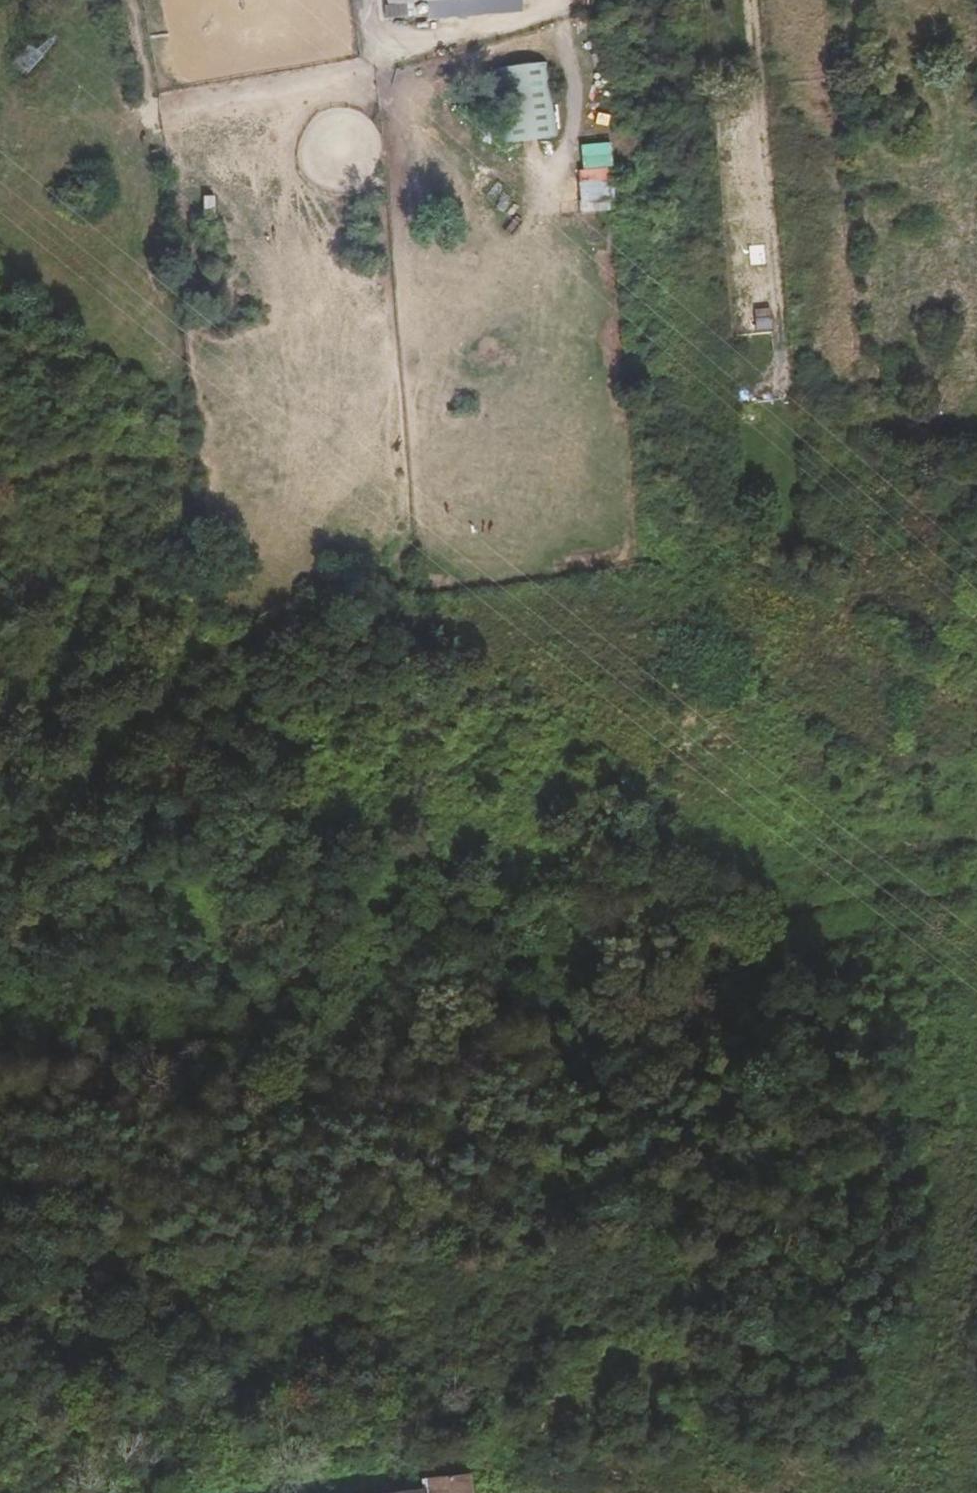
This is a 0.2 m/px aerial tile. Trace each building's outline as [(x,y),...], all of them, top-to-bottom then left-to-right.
[(376,4),(373,5),(374,17),(403,14),(402,2),(427,0),(376,0),(376,4)] [(536,61),(480,69),(490,143),(545,136),(536,61)] [(613,167),(580,168),(581,210),(614,209),(613,167)] [(469,1471),(420,1477),(421,1486),(377,1492),(472,1492),(469,1471)]
